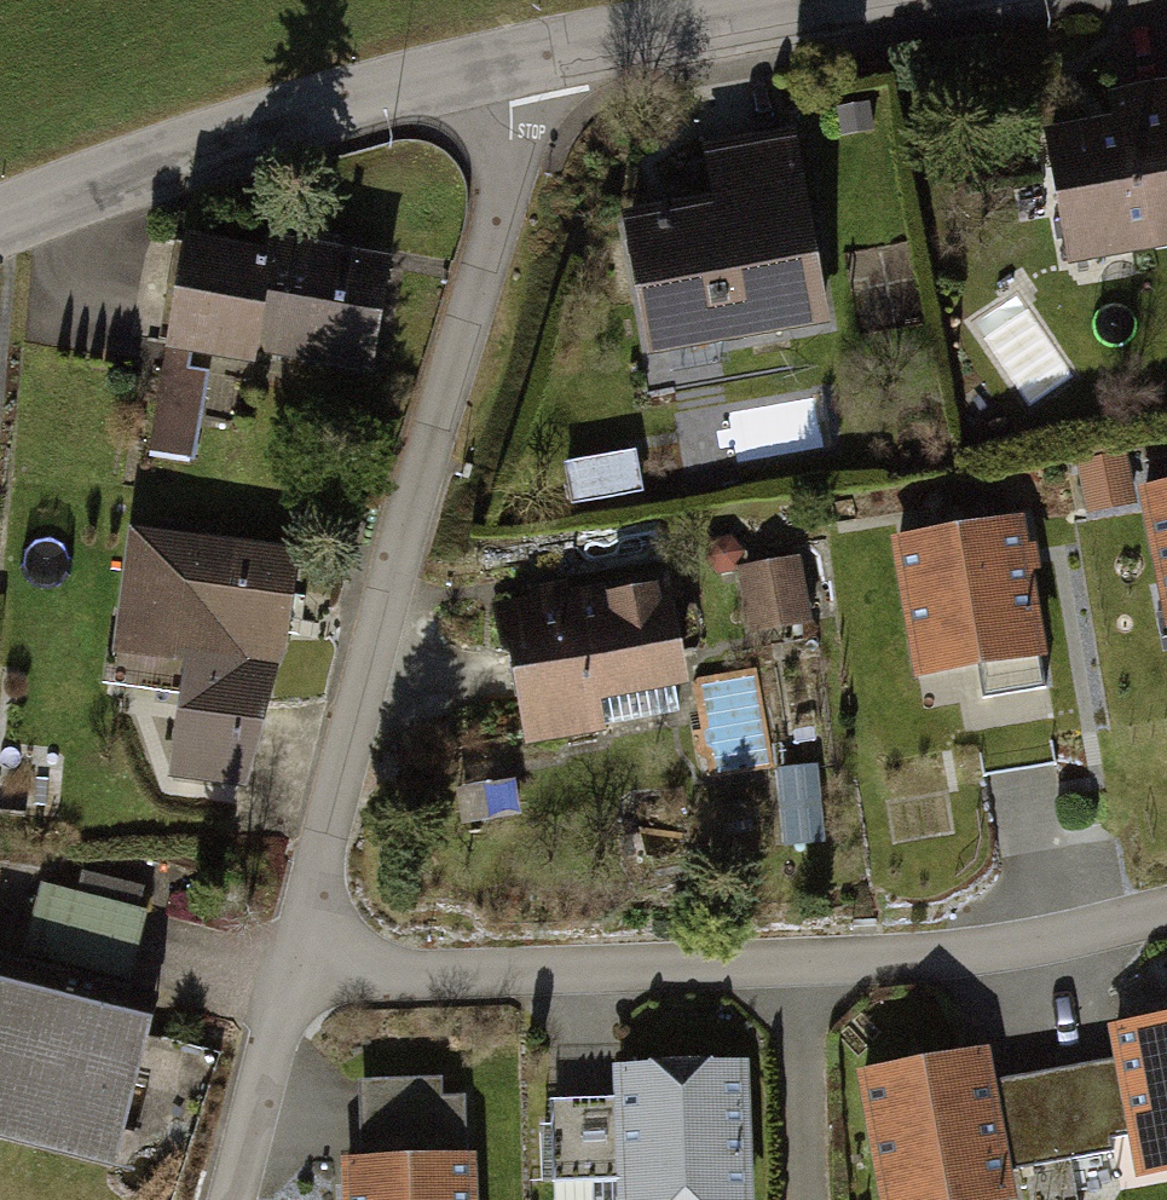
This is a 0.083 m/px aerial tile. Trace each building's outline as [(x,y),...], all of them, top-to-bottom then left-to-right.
[(1061,272),(1166,256),(1166,93),(1107,102),(1111,131),(1041,142),(1061,272)] [(706,208),(619,222),(642,359),(819,330),(788,138),(697,153),(706,208)] [(376,381),(393,266),(262,247),(261,259),(177,246),(146,461),(190,468),(205,369),(252,376),(254,363),(376,381)] [(1124,498),(1150,640),(1166,637),(1166,490),(1124,498)] [(1016,526),(890,548),(913,682),(1040,659),(1016,526)] [(282,564),(124,541),(105,669),(183,680),(166,792),(245,804),(282,564)] [(737,578),(746,640),(801,631),(791,570),(737,578)] [(598,710),(680,696),(662,593),(496,622),(520,758),(604,743),(598,710)] [(105,1170),(150,998),(127,992),(146,917),(135,914),(141,891),(77,875),(71,898),(37,890),(17,965),(0,961),(0,1143),(105,1170)] [(1107,1036),(1113,1071),(1128,1156),(1133,1185),(1166,1179),(1166,1026),(1107,1036)] [(186,1098),(195,1040),(151,1032),(141,1091),(186,1098)] [(854,1082),(875,1199),(1010,1199),(1006,1177),(991,1093),(985,1059),(854,1082)] [(743,1066),(610,1072),(611,1105),(615,1189),(615,1199),(748,1199),(743,1066)] [(1128,1156),(1113,1071),(991,1093),(1006,1177),(1128,1156)] [(462,1084),(359,1087),(361,1167),(464,1163),(462,1084)] [(615,1189),(611,1105),(545,1108),(548,1192),(615,1189)] [(339,1167),(340,1199),(466,1199),(464,1163),(361,1167),(339,1167)]
